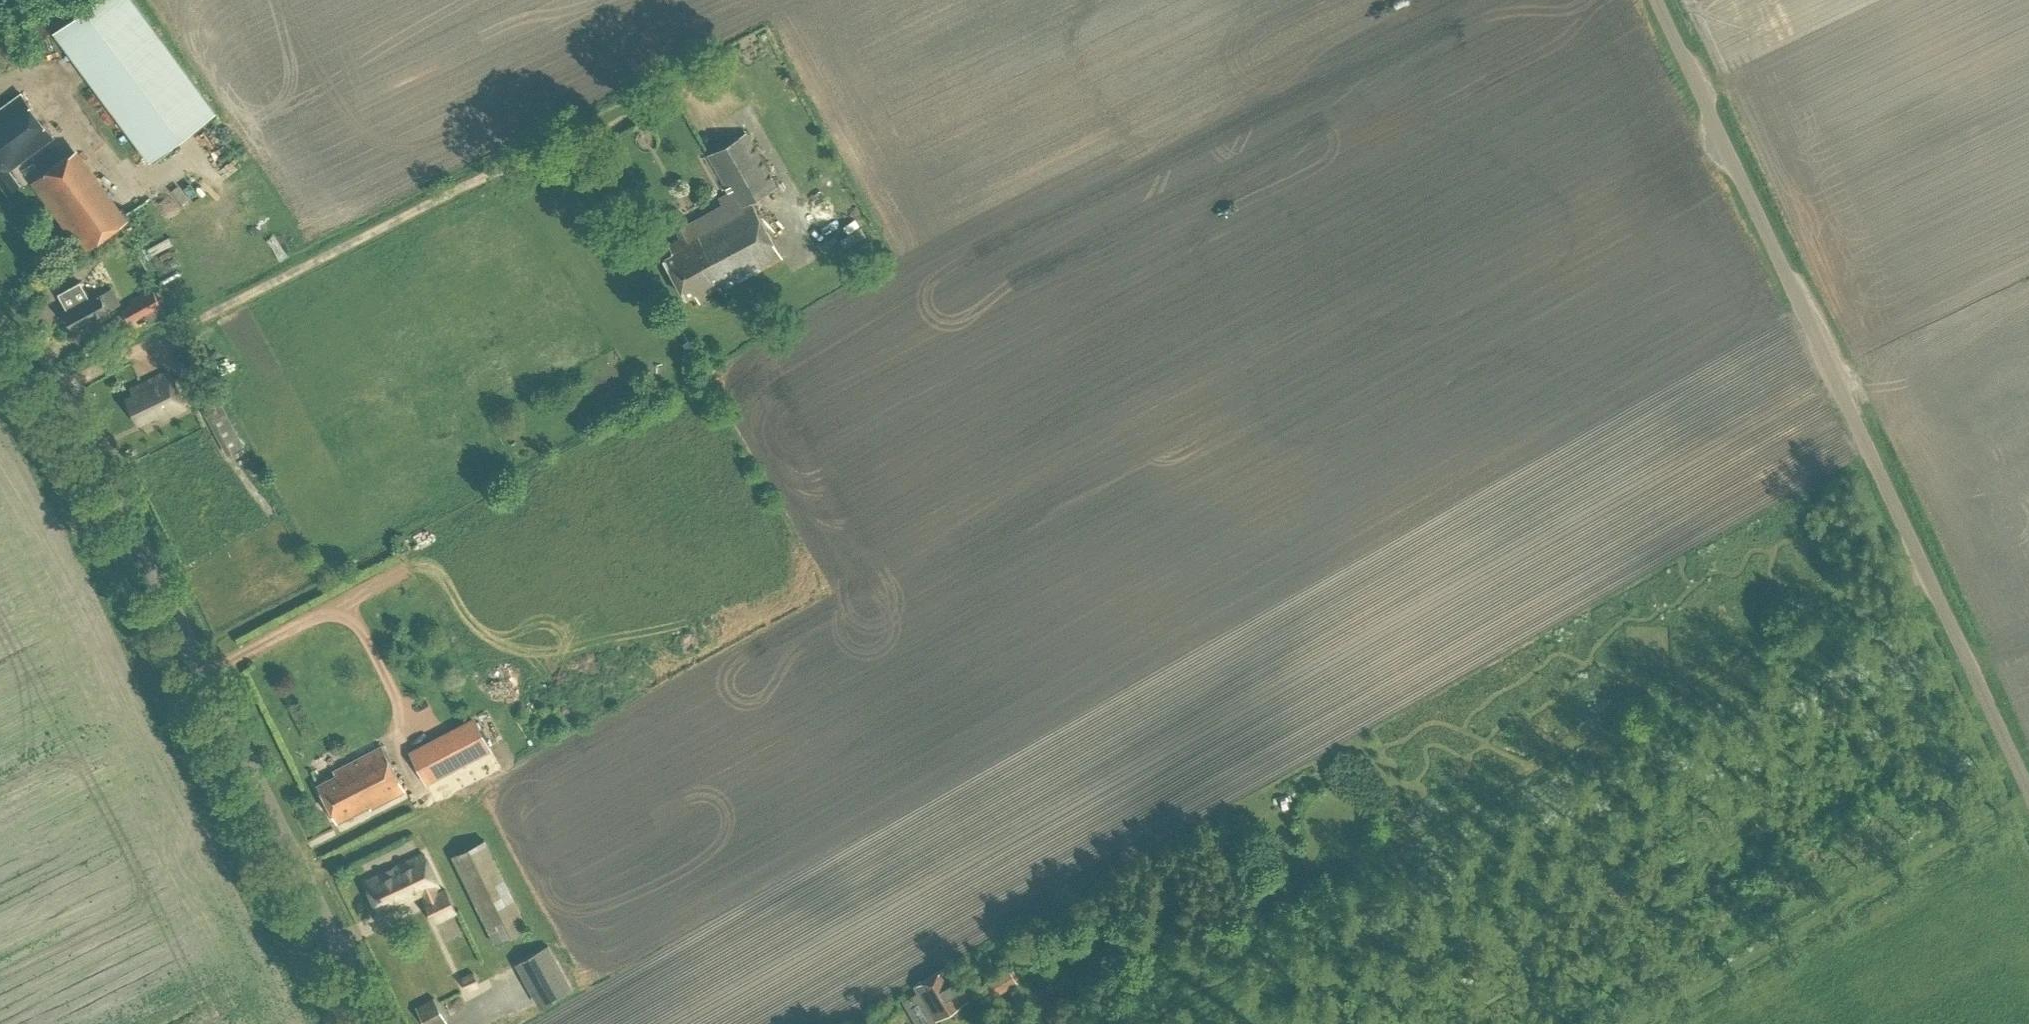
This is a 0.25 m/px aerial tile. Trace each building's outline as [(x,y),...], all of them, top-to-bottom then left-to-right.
[(183,66),(134,0),(94,0),(54,30),(150,160),(216,111),(183,66)] [(8,193),(20,184),(9,169),(54,136),(21,92),(0,108),(0,182),(8,193)] [(686,296),(695,291),(700,301),(782,256),(751,199),(777,186),(746,132),(708,154),(738,206),(691,231),(680,212),(669,218),(680,237),(669,243),(674,253),(665,257),(686,296)] [(32,181),(83,251),(121,223),(69,153),(32,181)] [(81,280),(59,292),(68,310),(66,312),(66,311),(64,312),(66,315),(66,319),(69,323),(72,325),(74,329),(75,328),(75,327),(93,317),(96,322),(111,313),(109,309),(121,303),(112,287),(100,294),(100,293),(90,298),(81,280)] [(123,309),(129,320),(160,303),(152,287),(140,294),(142,298),(123,309)] [(139,421),(159,412),(162,418),(186,406),(168,371),(131,388),(134,395),(128,398),(127,398),(126,398),(138,422),(139,422),(139,421)] [(244,445),(220,402),(209,408),(233,452),(244,445)] [(474,718),(410,751),(426,783),(490,750),(474,718)] [(315,778),(336,821),(369,805),(370,808),(403,791),(403,792),(404,792),(381,745),(380,745),(380,746),(315,778)] [(453,854),(495,940),(527,925),(485,839),(453,854)] [(383,903),(387,910),(423,891),(426,897),(437,891),(434,886),(438,883),(422,853),(364,884),(376,907),(383,903)] [(426,897),(423,899),(435,921),(457,910),(445,887),(437,891),(426,897)] [(517,960),(539,1003),(573,985),(551,942),(517,960)] [(914,985),(933,1018),(968,998),(948,964),(914,985)] [(439,1004),(419,1015),(424,1023),(442,1023),(448,1020),(439,1004)]
